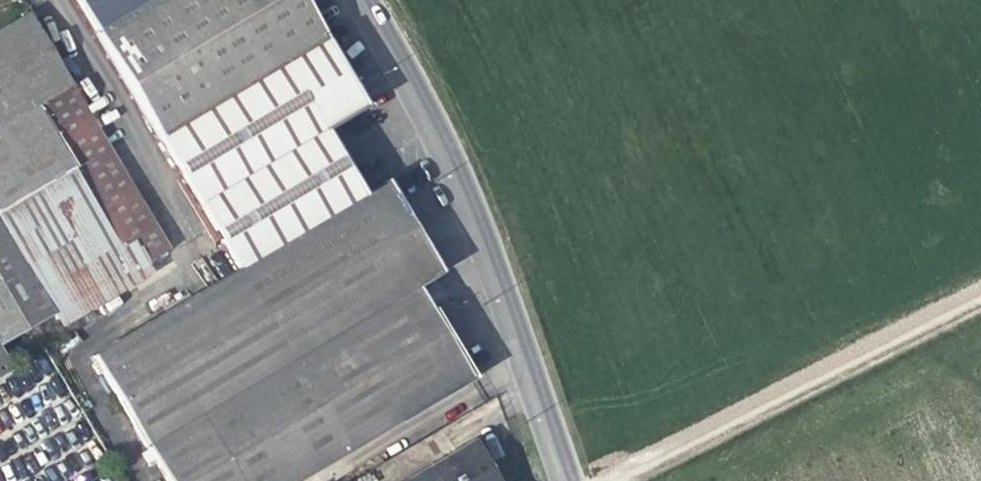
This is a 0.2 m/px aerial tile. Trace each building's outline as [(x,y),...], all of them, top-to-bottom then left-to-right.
[(156,139),(319,43),(293,0),(74,0),(95,35),(94,35),(156,139)] [(49,314),(164,250),(28,16),(0,32),(0,230),(49,314)] [(319,43),(156,139),(221,247),(235,271),(360,198),(319,130),(358,107),(319,43)] [(192,421),(410,290),(437,274),(384,184),(360,198),(235,271),(210,286),(88,358),(162,480),(228,480),(192,421)] [(0,230),(0,342),(49,314),(0,230)] [(174,265),(164,250),(50,316),(59,332),(174,265)] [(410,290),(192,421),(228,480),(295,480),(462,382),(422,311),(410,290)] [(466,445),(405,480),(487,480),(466,445)]
